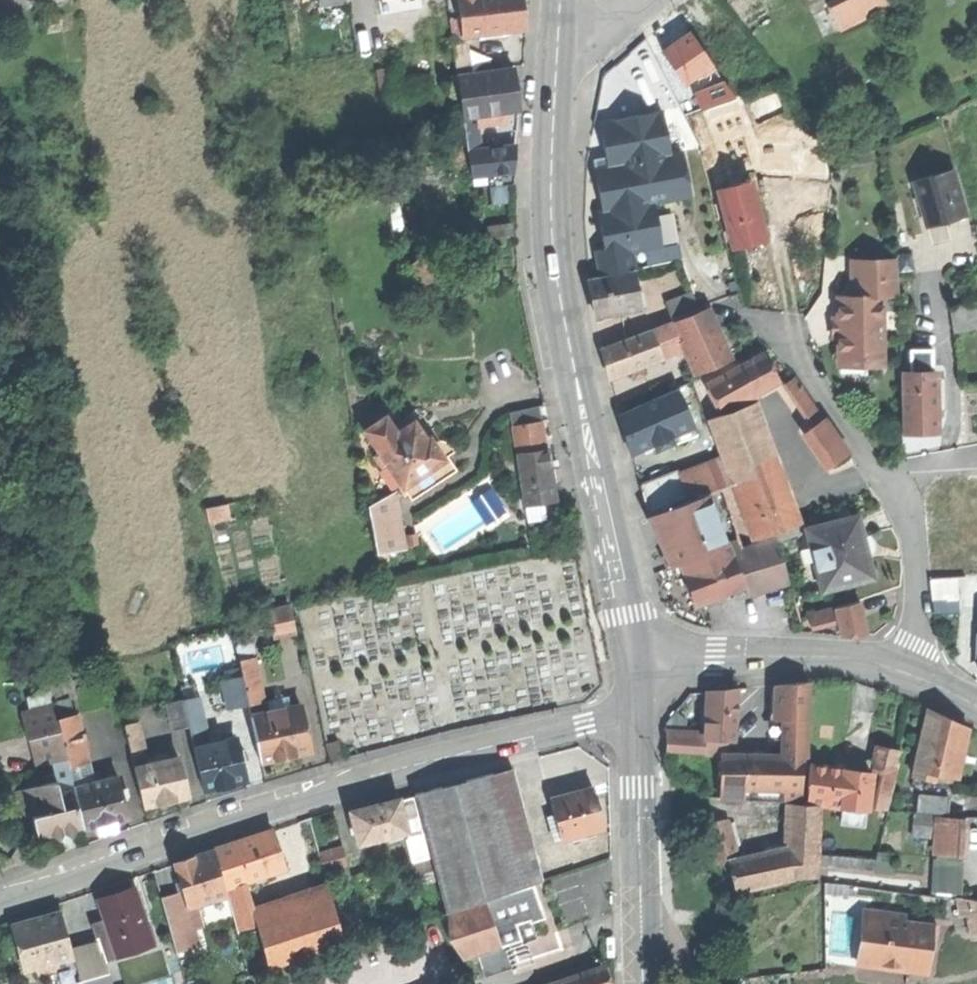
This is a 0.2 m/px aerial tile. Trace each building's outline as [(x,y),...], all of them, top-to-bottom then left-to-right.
[(465,33),(467,33),(525,28),(523,9),(522,0),(462,0),(465,33)] [(839,28),(892,1),(892,0),(840,0),(828,6),(839,28)] [(455,34),(459,75),(471,74),(467,33),(465,33),(455,34)] [(665,51),(686,82),(712,65),(691,34),(675,45),(665,51)] [(377,68),(380,94),(394,92),(390,66),(377,68)] [(471,74),(459,75),(463,113),(470,113),(481,112),(505,109),(519,108),(517,89),(515,70),(471,74)] [(725,84),(708,90),(713,105),(733,97),(725,84)] [(696,94),(702,109),(713,105),(708,90),(696,94)] [(600,120),(608,161),(673,151),(664,108),(600,120)] [(506,121),(505,109),(481,112),(482,123),(506,121)] [(463,113),(464,124),(471,124),(470,113),(463,113)] [(464,124),(467,149),(481,147),(478,123),(471,124),(464,124)] [(703,143),(712,182),(746,174),(737,135),(703,143)] [(514,144),(486,147),(489,172),(490,186),(518,183),(514,144)] [(469,174),(489,172),(486,147),(481,147),(467,149),(469,174)] [(826,147),(804,149),(807,184),(829,183),(826,147)] [(593,165),(601,212),(659,203),(693,196),(685,149),(673,151),(608,161),(593,165)] [(924,226),(962,219),(953,172),(914,179),(918,200),(924,226)] [(739,184),(718,189),(719,192),(733,248),(750,243),(765,240),(750,181),(739,184)] [(601,212),(606,245),(636,240),(638,251),(666,247),(659,203),(601,212)] [(487,226),(488,238),(512,236),(511,224),(487,226)] [(594,248),(599,275),(634,268),(641,267),(638,251),(636,240),(606,245),(594,248)] [(423,257),(419,261),(427,271),(431,267),(423,257)] [(839,334),(839,356),(858,356),(865,364),(883,364),(883,296),(898,296),(898,261),(852,261),(853,296),(839,296),(839,319),(841,319),(841,325),(842,334),(839,334)] [(594,300),(598,316),(642,306),(634,268),(599,275),(590,277),(594,300)] [(666,302),(672,318),(704,306),(698,290),(666,302)] [(956,332),(976,329),(976,301),(951,305),(956,332)] [(675,321),(697,372),(731,358),(710,306),(675,321)] [(666,324),(652,329),(655,339),(669,334),(666,324)] [(606,363),(611,376),(662,357),(655,339),(652,329),(601,348),(606,363)] [(707,385),(721,412),(779,380),(772,367),(764,353),(741,365),(738,359),(721,368),(725,375),(707,385)] [(840,364),(865,364),(858,356),(839,356),(840,364)] [(911,372),(903,372),(904,432),(921,432),(937,432),(936,372),(924,372),(911,372)] [(785,384),(813,426),(824,418),(796,377),(785,384)] [(627,434),(632,452),(692,425),(677,389),(621,413),(627,434)] [(709,419),(728,471),(773,455),(753,402),(709,419)] [(512,426),(516,425),(543,422),(541,409),(510,412),(512,426)] [(424,416),(414,423),(427,442),(431,439),(437,435),(431,427),(424,416)] [(367,431),(379,448),(398,434),(387,417),(367,431)] [(813,426),(809,428),(833,463),(848,453),(824,418),(813,426)] [(516,425),(520,453),(546,450),(543,422),(516,425)] [(389,463),(406,486),(445,459),(431,439),(427,442),(414,423),(398,434),(379,448),(382,453),(389,463)] [(939,445),(938,433),(912,434),(912,446),(939,445)] [(449,442),(437,435),(431,439),(445,459),(406,486),(403,488),(413,502),(458,471),(449,457),(455,452),(449,442)] [(518,453),(525,504),(555,500),(553,482),(551,470),(550,462),(548,449),(546,450),(520,453),(518,453)] [(382,468),(389,463),(382,453),(375,458),(382,468)] [(799,525),(773,455),(728,471),(737,495),(749,527),(753,537),(755,543),(774,535),(799,525)] [(721,461),(680,476),(687,499),(706,493),(729,484),(721,461)] [(560,469),(551,470),(553,482),(562,480),(560,469)] [(640,484),(649,514),(687,499),(680,476),(678,472),(640,484)] [(367,493),(376,548),(396,545),(387,490),(367,493)] [(672,564),(681,561),(680,559),(725,541),(706,493),(687,499),(649,514),(672,564)] [(738,531),(749,527),(737,495),(726,499),(738,531)] [(206,509),(210,529),(223,526),(220,507),(206,509)] [(808,527),(823,589),(847,583),(845,575),(865,571),(861,556),(868,555),(864,538),(859,515),(808,527)] [(738,533),(753,537),(749,527),(738,531),(738,533)] [(740,538),(728,542),(744,584),(749,596),(789,582),(774,535),(755,543),(743,548),(740,538)] [(690,585),(698,603),(744,584),(728,542),(727,541),(725,541),(680,559),(681,561),(690,585)] [(873,577),(868,555),(861,556),(865,571),(845,575),(847,583),(873,577)] [(960,598),(958,574),(931,575),(933,600),(960,598)] [(837,619),(841,635),(868,634),(860,600),(834,607),(837,619)] [(269,611),(275,636),(295,632),(290,606),(269,611)] [(819,623),(837,619),(834,607),(816,611),(819,623)] [(811,625),(819,623),(816,611),(808,615),(811,625)] [(245,688),(248,702),(266,698),(257,657),(240,660),(245,688)] [(773,712),(787,718),(808,719),(809,682),(789,684),(774,685),(773,712)] [(250,711),(248,702),(245,688),(231,691),(236,714),(250,711)] [(728,740),(734,740),(735,724),(735,715),(737,689),(722,690),(709,691),(707,710),(707,723),(706,730),(684,728),(684,737),(728,740)] [(747,689),(737,689),(735,715),(741,715),(745,716),(747,689)] [(185,697),(188,709),(202,706),(200,694),(185,697)] [(276,704),(277,710),(293,707),(290,695),(275,698),(276,704)] [(74,696),(55,700),(58,714),(77,710),(74,696)] [(174,728),(191,725),(188,709),(185,697),(169,700),(174,728)] [(16,743),(25,740),(62,730),(59,718),(56,705),(10,717),(16,743)] [(252,715),(261,759),(286,754),(311,749),(302,705),(293,707),(277,710),(272,711),(252,715)] [(191,725),(194,744),(203,743),(201,731),(207,729),(202,706),(188,709),(191,725)] [(936,772),(958,777),(969,727),(947,716),(929,707),(914,775),(935,779),(936,772)] [(668,722),(667,736),(684,737),(684,728),(685,719),(676,711),(668,722)] [(77,713),(59,718),(62,730),(69,757),(72,767),(86,763),(84,756),(88,755),(77,713)] [(787,718),(786,754),(809,755),(810,719),(808,719),(787,718)] [(125,722),(131,750),(144,747),(138,720),(125,722)] [(32,767),(69,757),(62,730),(25,740),(32,767)] [(194,744),(203,788),(224,784),(244,780),(236,736),(203,743),(194,744)] [(727,753),(728,740),(684,737),(667,736),(667,750),(722,753),(727,753)] [(339,740),(327,742),(330,758),(343,756),(339,740)] [(882,764),(897,767),(902,748),(875,742),(871,761),(882,764)] [(148,757),(150,763),(165,760),(163,751),(154,753),(155,756),(148,757)] [(745,786),(770,787),(771,754),(727,753),(722,753),(722,770),(721,785),(745,786)] [(786,754),(771,754),(770,787),(780,787),(803,787),(804,766),(808,766),(809,755),(786,754)] [(136,767),(144,805),(166,800),(187,796),(179,757),(165,760),(150,763),(136,767)] [(888,809),(897,767),(882,764),(875,807),(888,809)] [(844,768),(808,766),(806,802),(820,803),(838,805),(842,805),(844,768)] [(414,793),(415,795),(424,833),(436,877),(446,911),(534,883),(542,880),(513,767),(414,793)] [(855,768),(844,768),(842,805),(850,805),(868,807),(871,769),(855,768)] [(117,775),(76,786),(87,827),(98,824),(101,833),(108,831),(116,829),(114,822),(129,818),(117,775)] [(74,841),(89,837),(87,827),(76,786),(63,790),(60,781),(43,786),(50,810),(57,837),(59,845),(74,841)] [(551,797),(563,838),(605,826),(600,806),(593,785),(551,797)] [(744,799),(745,786),(721,785),(721,798),(744,799)] [(803,797),(803,787),(780,787),(780,796),(803,797)] [(917,809),(948,812),(950,795),(918,792),(917,809)] [(415,795),(400,799),(407,829),(409,837),(424,833),(415,795)] [(352,809),(360,841),(389,834),(407,829),(400,799),(399,797),(374,803),(352,809)] [(818,861),(820,803),(806,802),(788,801),(786,847),(785,861),(792,861),(818,861)] [(39,842),(57,837),(50,810),(31,815),(39,842)] [(914,823),(939,824),(940,815),(914,813),(914,823)] [(966,816),(940,815),(939,824),(938,853),(964,855),(966,816)] [(675,826),(671,826),(672,847),(680,847),(679,831),(679,826),(675,826)] [(721,861),(732,859),(737,858),(731,827),(714,831),(721,861)] [(391,841),(409,837),(407,829),(389,834),(391,841)] [(240,840),(214,848),(226,885),(240,880),(285,867),(273,830),(240,840)] [(436,877),(424,833),(409,837),(421,881),(436,877)] [(327,848),(332,867),(347,863),(342,844),(327,848)] [(740,889),(794,878),(792,861),(785,861),(786,847),(737,858),(732,859),(740,889)] [(172,861),(187,905),(225,893),(211,849),(191,855),(172,861)] [(313,869),(324,866),(320,850),(309,853),(313,869)] [(818,882),(818,861),(792,861),(794,878),(806,875),(806,882),(818,882)] [(602,868),(559,873),(563,915),(606,911),(602,868)] [(254,925),(240,880),(226,885),(240,930),(254,925)] [(545,917),(534,883),(446,911),(448,938),(463,959),(478,954),(484,975),(515,966),(508,943),(521,939),(522,942),(526,941),(536,938),(531,922),(545,917)] [(94,923),(99,940),(105,959),(150,945),(133,888),(115,894),(100,898),(106,919),(94,923)] [(331,894),(254,918),(270,968),(346,944),(331,894)] [(960,914),(969,912),(966,898),(958,899),(960,914)] [(976,929),(976,898),(966,898),(969,912),(972,930),(976,929)] [(716,912),(734,913),(734,902),(716,901),(716,912)] [(228,905),(206,912),(211,927),(224,922),(227,931),(220,933),(233,974),(248,969),(228,905)] [(888,915),(871,913),(870,925),(860,930),(862,934),(859,959),(909,965),(912,962),(927,964),(929,944),(936,945),(939,922),(905,918),(906,911),(889,908),(888,915)] [(25,970),(44,964),(71,955),(69,949),(57,911),(32,919),(11,926),(25,970)] [(609,957),(613,957),(613,936),(604,936),(604,952),(605,957),(609,957)] [(530,952),(526,941),(522,942),(521,939),(508,943),(515,966),(516,969),(533,963),(530,952)] [(99,940),(69,949),(71,955),(79,981),(109,972),(105,959),(99,940)] [(51,983),(80,983),(79,981),(71,955),(44,964),(51,983)] [(609,977),(605,965),(549,983),(612,983),(609,977)] [(109,972),(79,981),(80,983),(113,983),(109,972)]
